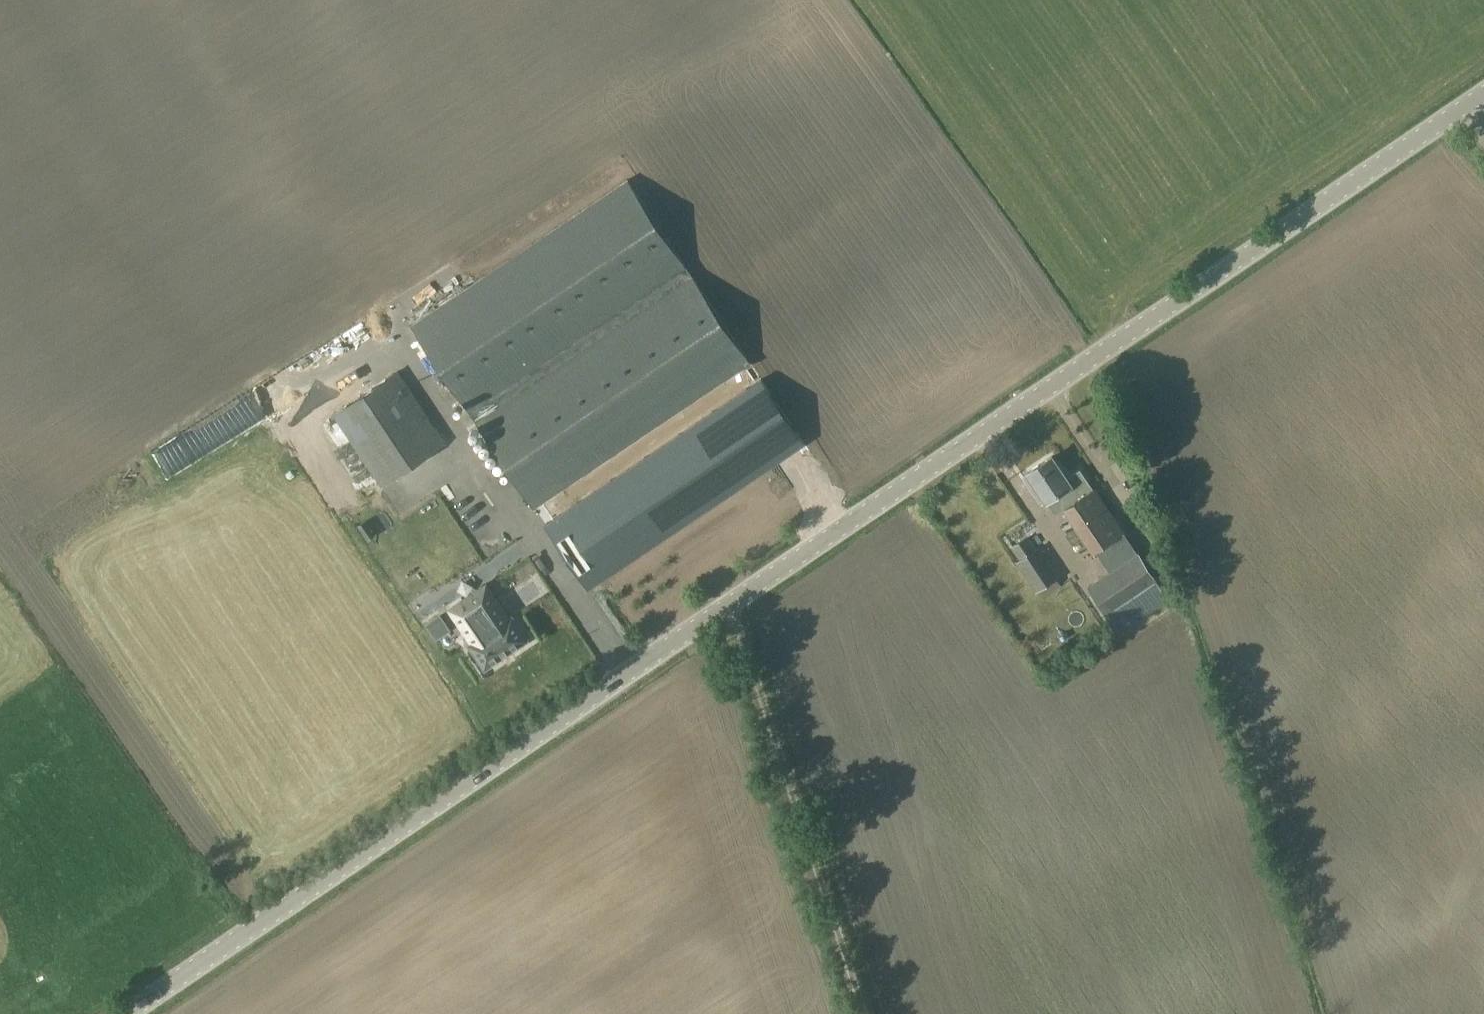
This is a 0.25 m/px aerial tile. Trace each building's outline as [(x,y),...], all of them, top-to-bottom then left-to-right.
[(537,509),(750,366),(625,183),(413,327),(537,509)] [(761,382),(549,523),(599,589),(804,450),(761,382)] [(1081,468),(1066,478),(1052,457),(1028,473),(1029,474),(1024,477),(1042,503),(1046,500),(1056,514),(1064,509),(1094,553),(1125,532),(1081,468)] [(1059,578),(1039,548),(1030,535),(1011,547),(1020,560),(1017,562),(1037,592),(1059,578)] [(1088,586),(1109,617),(1159,583),(1137,552),(1088,586)] [(469,645),(485,668),(527,640),(512,616),(505,621),(496,608),(500,605),(486,585),(450,609),(464,630),(468,627),(476,640),(469,645)]
